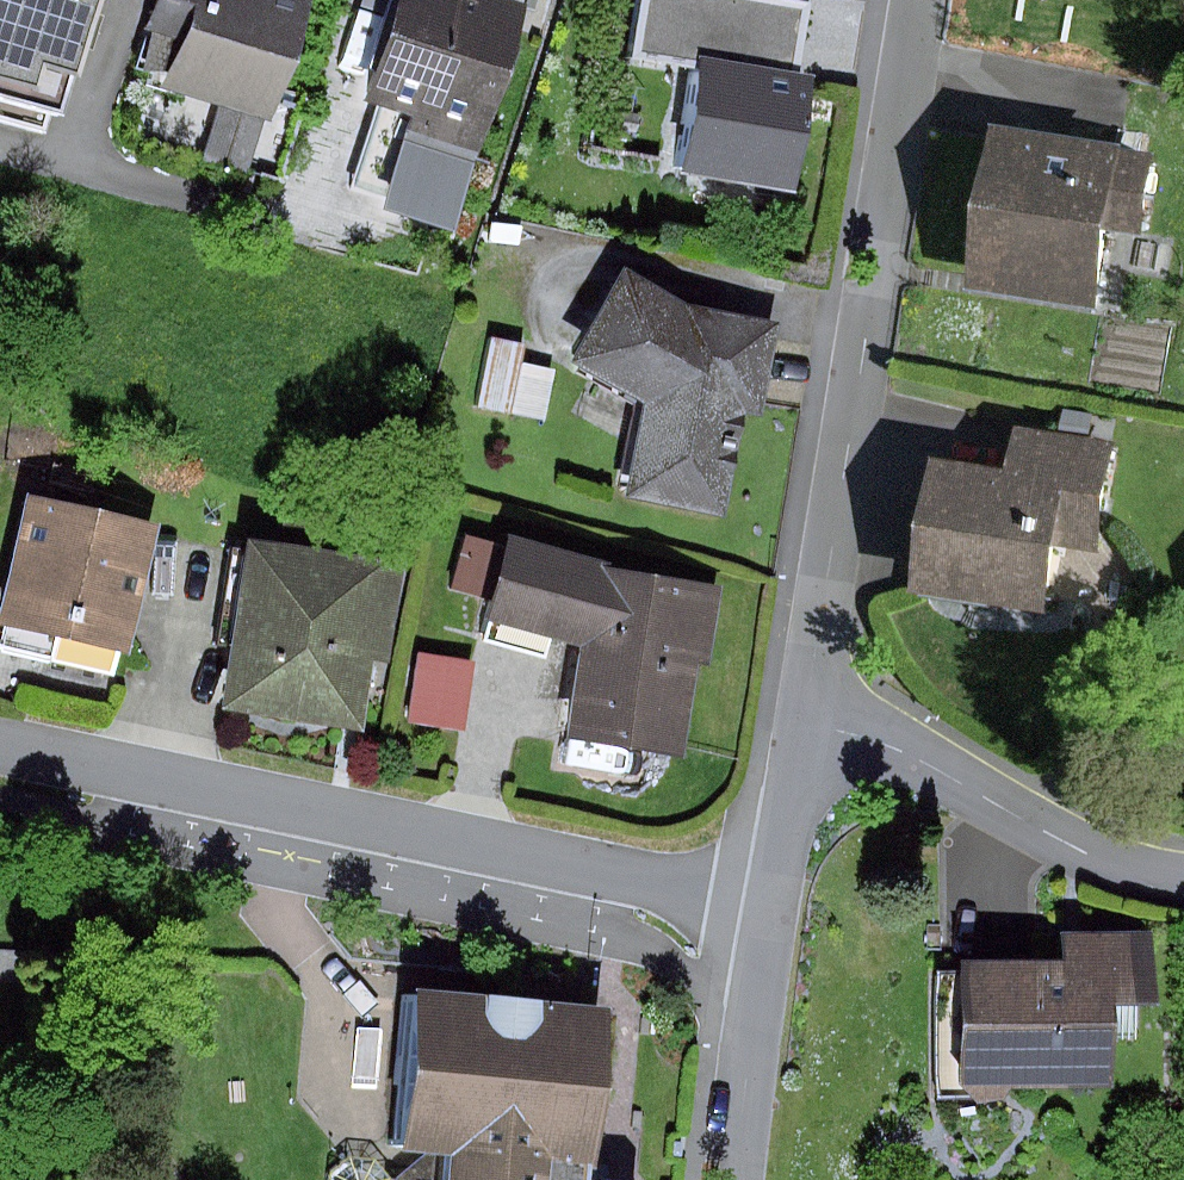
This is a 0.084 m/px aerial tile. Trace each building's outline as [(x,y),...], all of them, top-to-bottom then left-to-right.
[(45,131),(85,0),(0,0),(0,120),(45,131)] [(146,13),(187,26),(169,82),(252,108),(287,0),(151,0),(146,13)] [(435,0),(394,0),(364,100),(469,131),(503,20),(435,0)] [(796,83),(808,6),(770,0),(648,0),(639,60),(692,67),(796,83)] [(796,83),(692,67),(676,168),(789,186),(806,83),(796,83)] [(1121,143),(992,126),(969,296),(1103,314),(1113,238),(1144,242),(1154,165),(1119,160),(1121,143)] [(680,320),(618,286),(576,362),(646,401),(630,487),(709,502),(729,397),(748,401),(760,335),(680,320)] [(1034,488),(961,476),(942,588),(1047,606),(1061,522),(1097,528),(1109,452),(1042,441),(1034,488)] [(0,613),(0,653),(129,678),(159,525),(22,498),(0,613)] [(723,573),(489,532),(473,625),(489,628),(486,645),(534,654),(544,634),(583,646),(566,740),(690,762),(723,573)] [(380,572),(241,555),(223,697),(362,714),(380,572)] [(425,650),(416,714),(464,720),(472,656),(425,650)] [(1062,977),(951,980),(954,1085),(1084,1081),(1082,1004),(1130,1003),(1128,946),(1061,948),(1062,977)] [(405,988),(395,1147),(442,1150),(440,1179),(569,1179),(570,1168),(587,1169),(598,1000),(405,988)]
